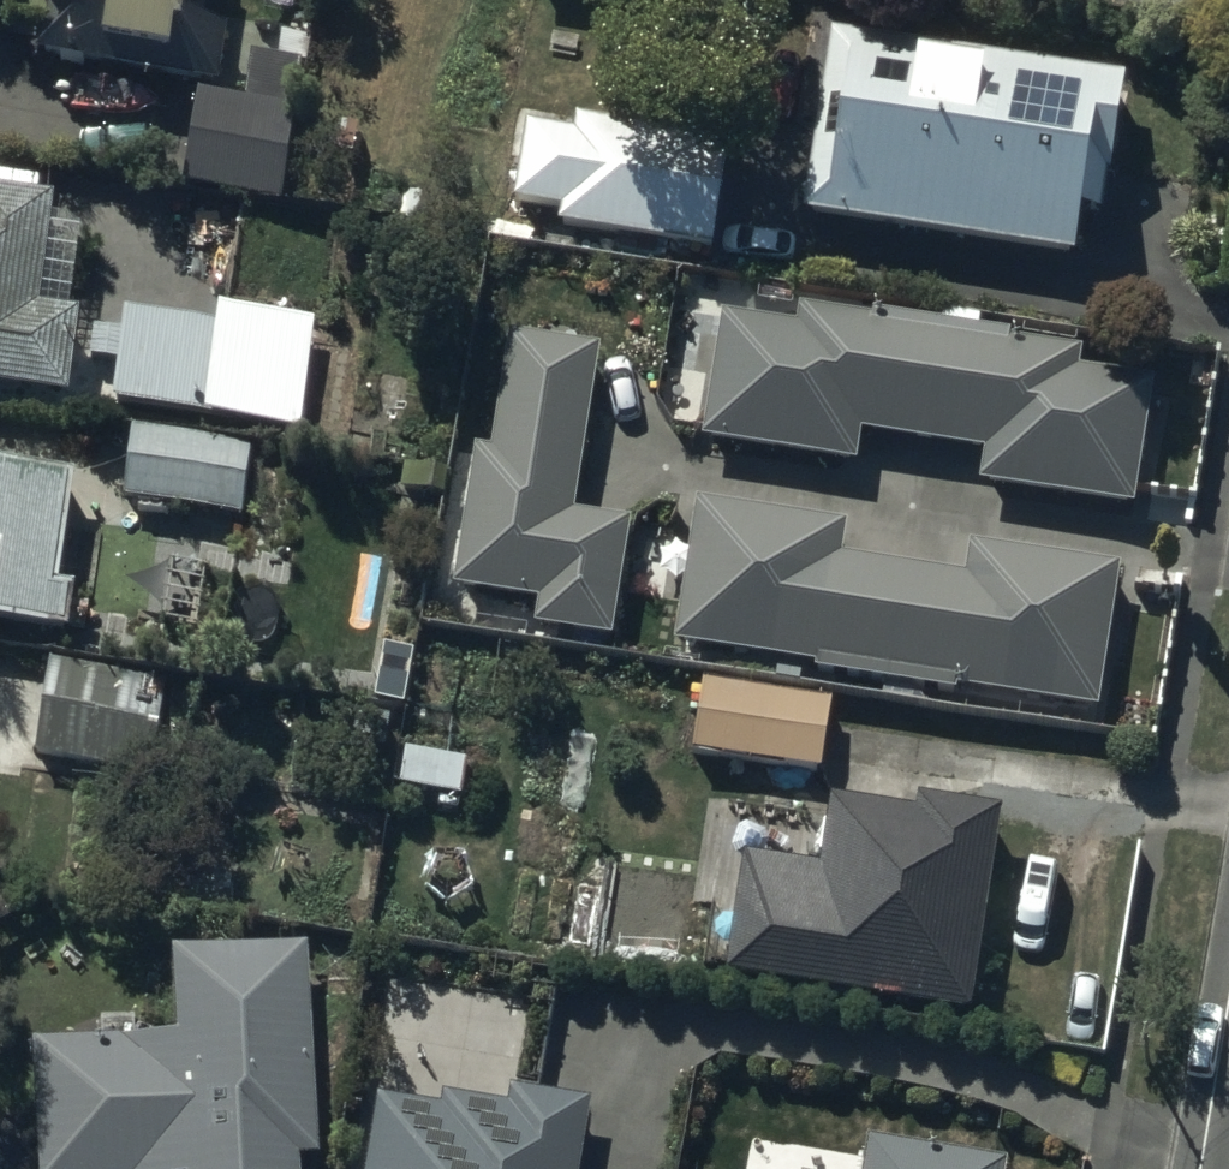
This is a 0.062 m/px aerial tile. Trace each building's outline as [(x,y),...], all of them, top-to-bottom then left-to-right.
[(214,87),(220,46),(197,43),(204,0),(26,0),(20,37),(53,42),(49,62),(214,87)] [(1125,68),(825,30),(800,227),(1099,266),(1125,68)] [(294,78),(251,71),(244,115),(196,108),(184,189),(274,203),(294,78)] [(714,146),(577,121),(572,146),(532,138),(521,196),(562,203),(560,213),(698,238),(714,146)] [(0,205),(0,385),(44,390),(64,212),(0,205)] [(213,333),(124,318),(112,391),(290,421),(306,323),(217,308),(213,333)] [(940,333),(797,312),(793,337),(719,326),(702,434),(841,455),(846,421),(925,433),(940,333)] [(1066,356),(940,333),(925,433),(989,440),(983,475),(1118,497),(1137,381),(1064,369),(1066,356)] [(585,352),(512,340),(492,463),(477,461),(457,582),(537,595),(532,623),(596,633),(614,525),(558,516),(585,352)] [(243,449),(125,431),(117,489),(155,494),(149,534),(228,546),(243,449)] [(0,476),(0,618),(54,626),(75,487),(0,476)] [(834,527),(700,505),(679,630),(816,652),(813,667),(888,680),(906,570),(829,557),(834,527)] [(963,580),(906,570),(888,680),(947,689),(949,675),(1085,698),(1106,570),(969,547),(963,580)] [(155,687),(43,668),(28,758),(140,777),(155,687)] [(825,702),(700,683),(689,753),(814,771),(825,702)] [(988,817),(919,806),(916,824),(834,811),(824,874),(739,860),(720,977),(956,1015),(988,817)] [(292,944),(177,953),(183,1031),(29,1042),(39,1168),(158,1168),(183,1167),(183,1168),(289,1168),(287,1145),(307,1143),(292,944)] [(512,1099),(504,1116),(447,1106),(444,1125),(385,1116),(376,1168),(559,1168),(569,1109),(512,1099)] [(875,1148),(871,1168),(997,1168),(875,1148)]
